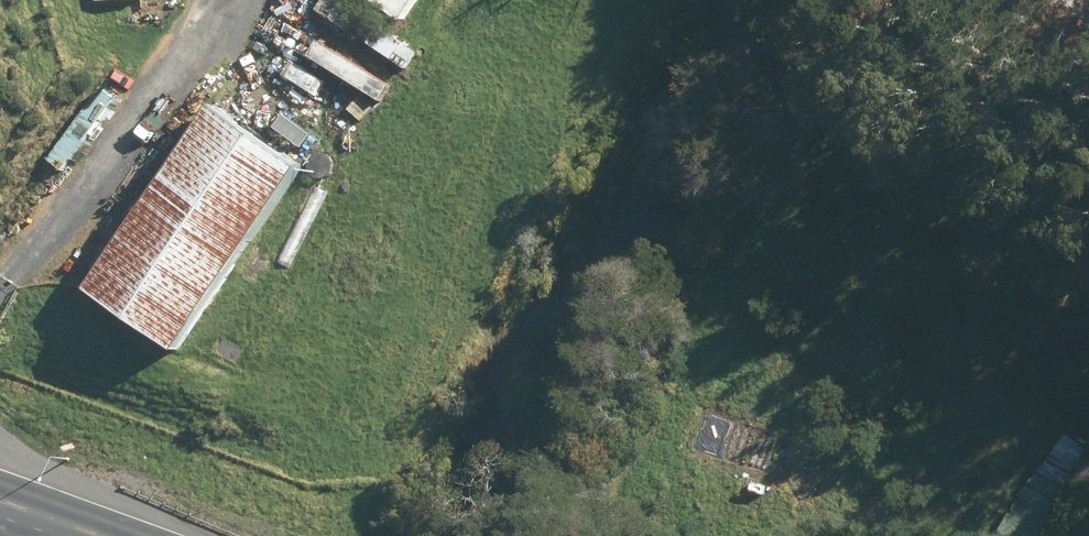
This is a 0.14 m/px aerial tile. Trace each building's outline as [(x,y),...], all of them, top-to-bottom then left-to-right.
[(323,11),(368,42),(379,27),(341,0),(331,0),(323,11)] [(410,19),(424,0),(384,0),(410,19)] [(1023,11),(1088,51),(1088,0),(1030,0),(1023,11)] [(385,26),(372,44),(410,70),(422,51),(385,26)] [(366,87),(353,77),(343,91),(356,101),(366,87)] [(226,99),(98,285),(188,347),(317,162),(226,99)] [(277,263),(289,269),(328,193),(316,187),(277,263)] [(1053,245),(1068,252),(1072,241),(1057,234),(1053,245)] [(1088,266),(1088,245),(1081,239),(1071,252),(1088,266)] [(1053,334),(1062,340),(1070,331),(1062,323),(1053,334)] [(1088,507),(1088,448),(1070,435),(1001,535),(1073,535),(1088,507)]
